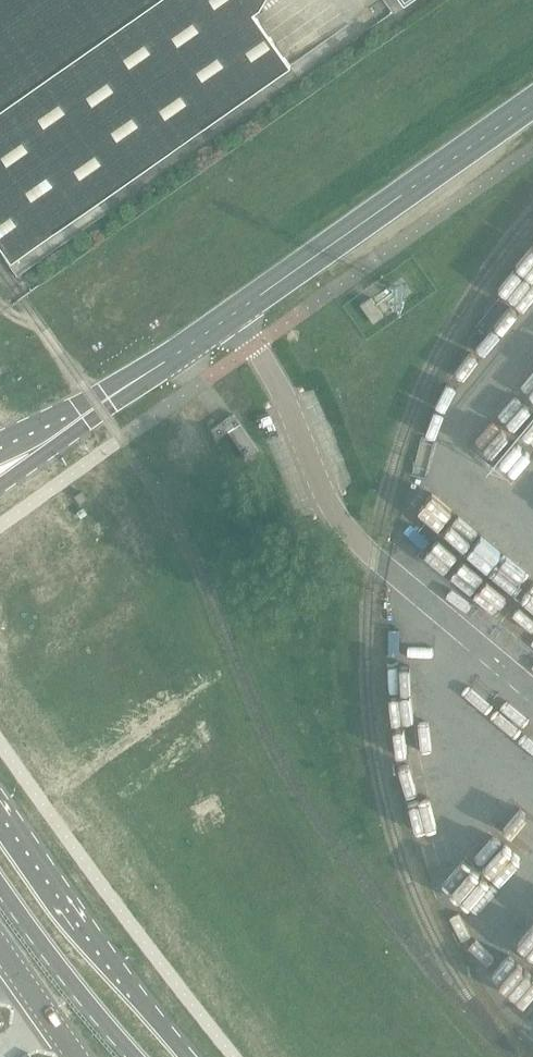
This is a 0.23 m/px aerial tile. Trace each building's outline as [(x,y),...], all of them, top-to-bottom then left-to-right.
[(291,66),(253,12),(260,8),(265,0),(0,0),(0,246),(12,262),(291,66)] [(373,323),(384,316),(371,297),(361,305),(373,323)] [(218,440),(229,433),(249,462),(261,454),(235,416),(212,432),(218,440)] [(490,830),(445,880),(479,910),(524,859),(490,830)]
